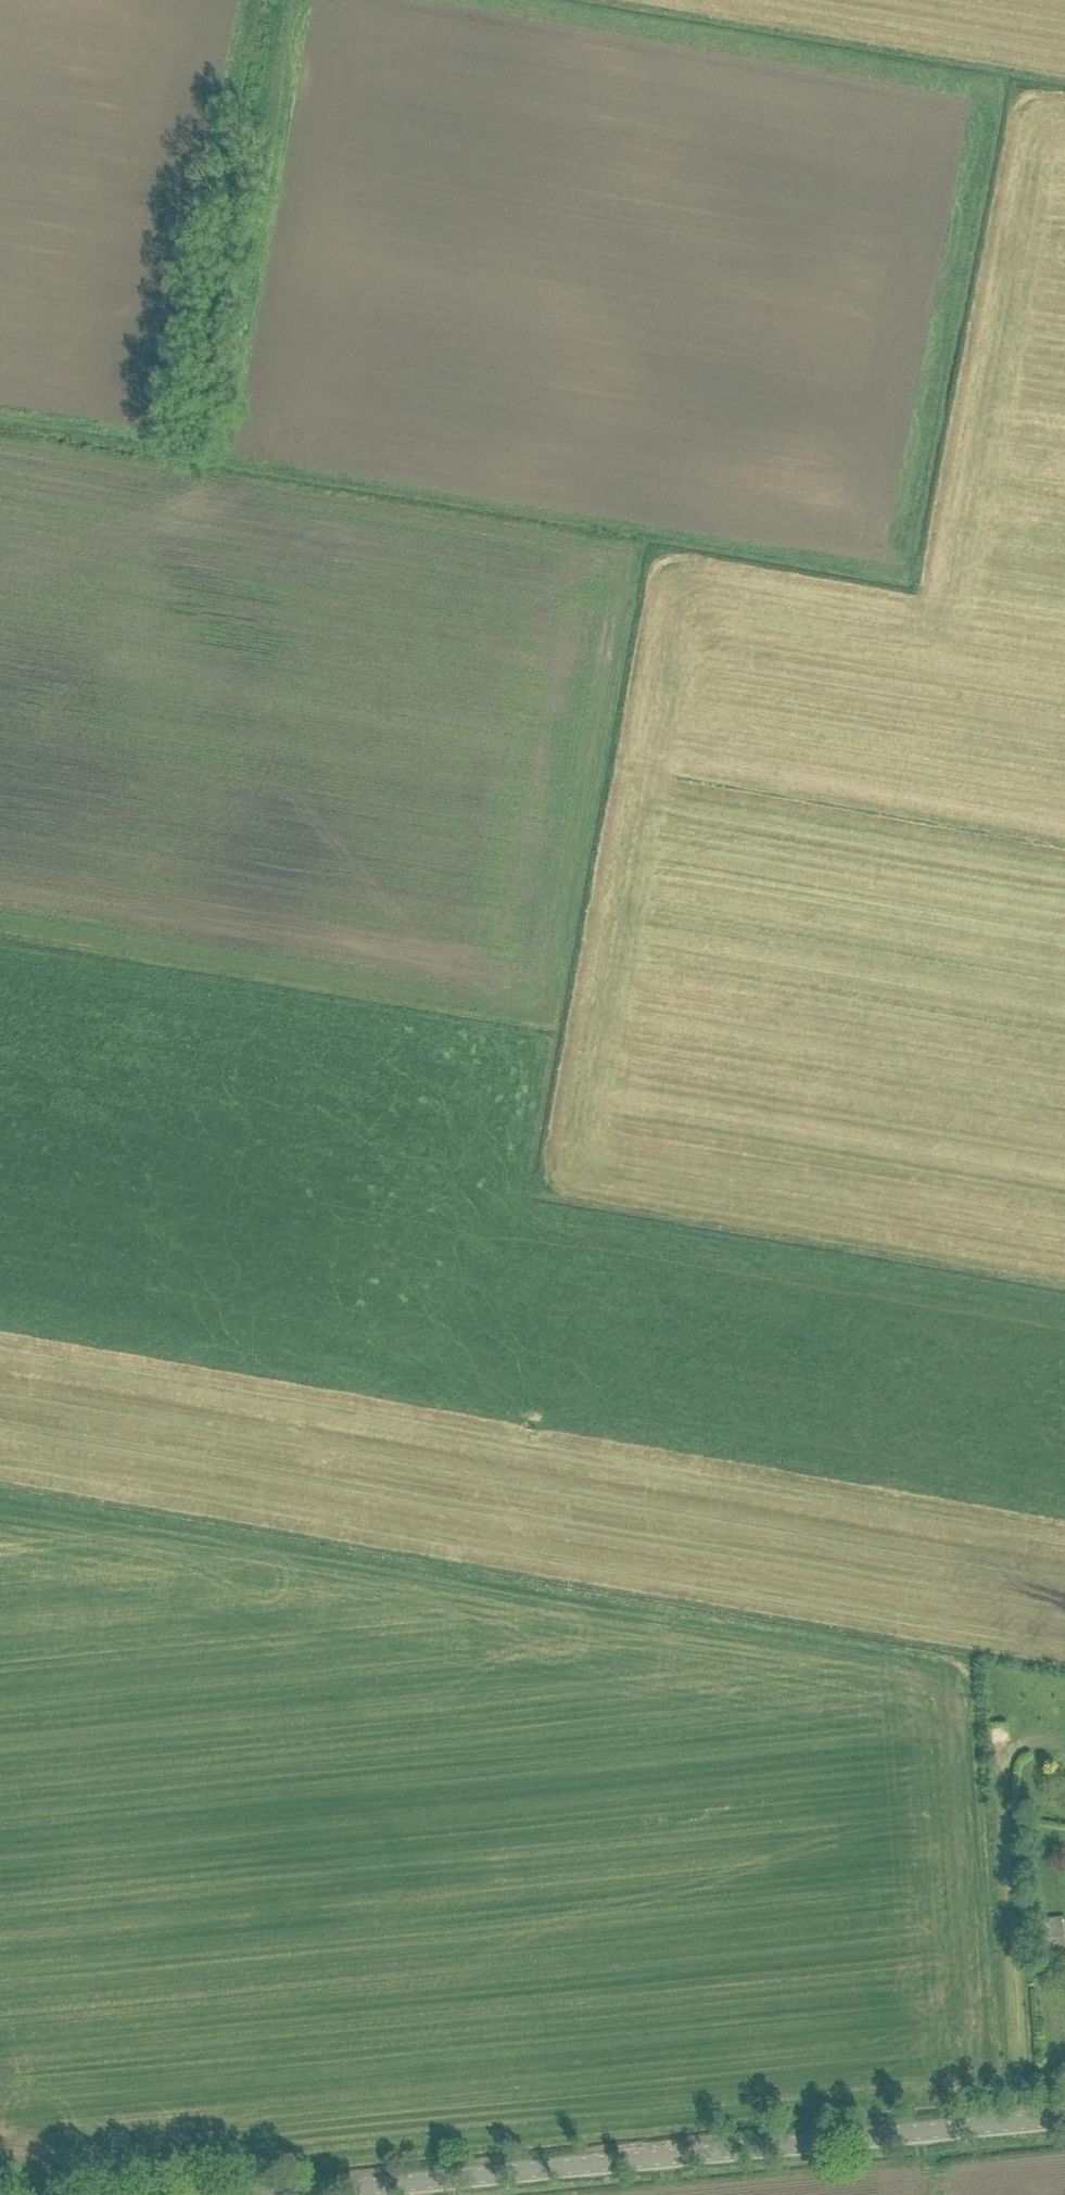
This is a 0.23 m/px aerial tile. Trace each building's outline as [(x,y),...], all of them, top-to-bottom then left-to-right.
[(1064,1957),(1064,1943),(1062,1920),(1036,1923),(1041,1960),(1064,1957)]
